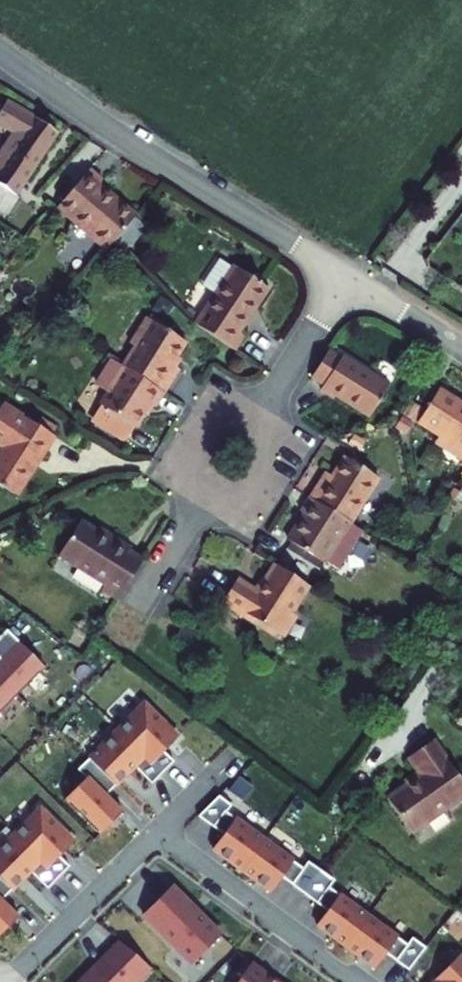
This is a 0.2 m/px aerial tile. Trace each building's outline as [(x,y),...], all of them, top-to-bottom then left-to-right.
[(5,99),(0,108),(0,120),(12,126),(0,145),(0,214),(7,219),(18,199),(13,197),(59,131),(5,99)] [(452,146),(461,153),(461,133),(452,146)] [(89,165),(55,206),(106,249),(138,212),(98,181),(102,173),(89,165)] [(261,284),(228,264),(188,320),(232,347),(242,334),(234,326),(261,284)] [(181,342),(144,319),(128,345),(130,350),(93,411),(97,413),(90,424),(122,444),(128,431),(132,433),(145,408),(151,411),(177,368),(169,363),(181,342)] [(336,355),(323,346),(306,371),(319,380),(317,383),(367,413),(387,382),(338,351),(336,355)] [(393,409),(459,451),(456,456),(461,460),(461,396),(435,378),(422,407),(402,394),(393,409)] [(0,408),(0,492),(11,499),(52,441),(0,408)] [(383,485),(344,463),(327,492),(320,486),(299,516),(306,521),(292,546),(330,570),(332,567),(345,575),(368,537),(356,529),(383,485)] [(101,539),(73,521),(49,558),(97,587),(92,592),(111,603),(136,561),(122,550),(124,546),(104,535),(101,539)] [(231,578),(215,602),(246,621),(249,618),(282,636),(296,615),(291,612),(307,587),(272,564),(255,591),(231,578)] [(36,672),(0,636),(0,709),(36,672)] [(166,736),(133,702),(107,728),(151,771),(162,760),(152,750),(166,736)] [(151,771),(107,728),(78,757),(105,783),(123,765),(140,782),(151,771)] [(405,755),(417,773),(385,796),(409,832),(461,794),(461,783),(430,737),(405,755)] [(105,783),(78,757),(67,768),(75,776),(54,798),(89,833),(112,810),(95,793),(105,783)] [(216,804),(205,796),(186,816),(214,836),(203,850),(232,871),(253,841),(211,811),(216,804)] [(28,807),(3,833),(48,877),(59,866),(48,856),(63,841),(28,807)] [(3,833),(0,835),(0,888),(1,889),(19,871),(36,888),(48,877),(3,833)] [(291,869),(253,841),(232,871),(259,891),(270,876),(293,893),(309,871),(296,862),(291,869)] [(321,879),(309,871),(293,893),(316,910),(305,924),(334,945),(336,944),(356,916),(315,887),(321,879)] [(183,965),(211,936),(161,887),(133,916),(183,965)] [(398,969),(414,947),(401,938),(396,945),(356,916),(336,944),(334,945),(364,967),(374,952),(398,969)] [(108,941),(96,953),(98,955),(71,981),(128,981),(141,969),(108,941)] [(446,953),(418,981),(461,981),(461,968),(446,953)] [(226,981),(265,981),(257,976),(258,974),(241,961),(226,981)]
